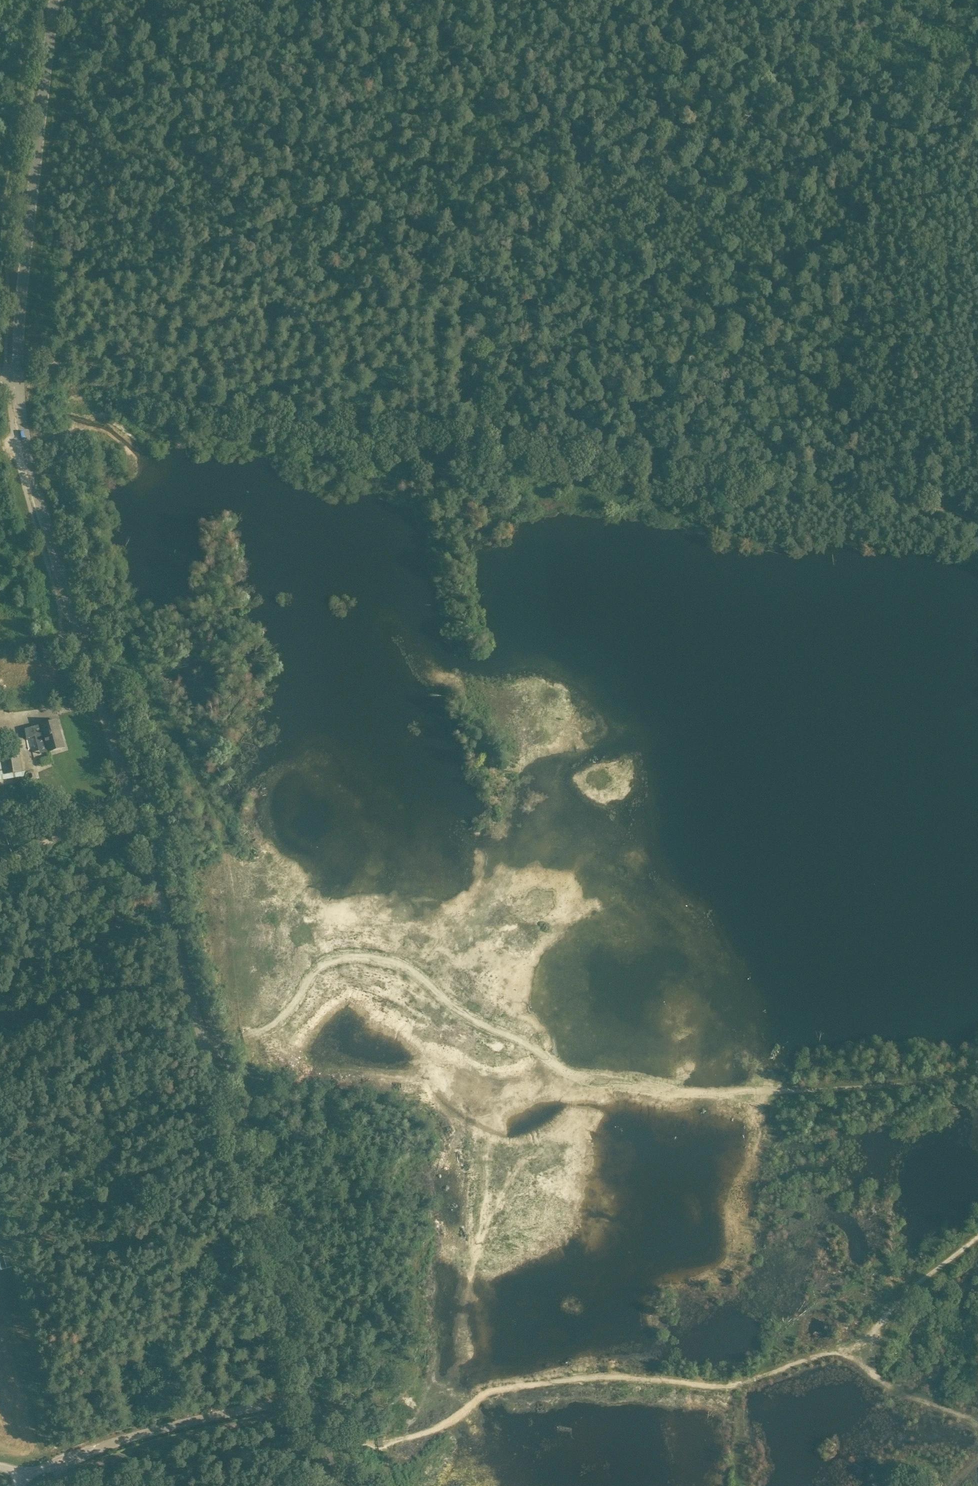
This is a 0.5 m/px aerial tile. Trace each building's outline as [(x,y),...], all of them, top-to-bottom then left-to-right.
[(43,734),(48,752),(64,747),(56,720),(40,725),(24,729),(26,739),(43,734)] [(18,753),(17,746),(0,749),(0,780),(22,777),(24,777),(25,771),(22,772),(18,753)] [(45,813),(48,805),(41,803),(39,811),(45,813)] [(30,828),(32,820),(20,817),(19,825),(30,828)]
